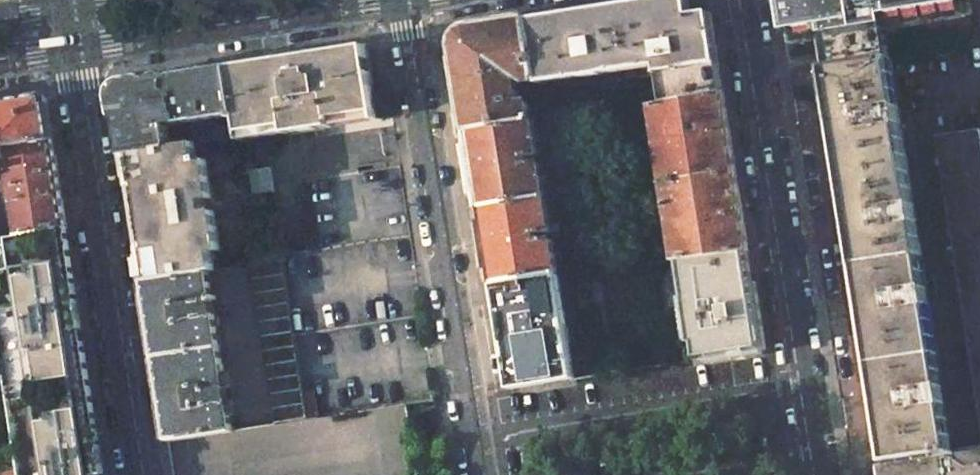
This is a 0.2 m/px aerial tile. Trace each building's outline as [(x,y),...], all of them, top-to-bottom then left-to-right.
[(528,20),(539,81),(539,83),(655,65),(661,103),(723,93),(711,12),(690,16),(688,0),(657,0),(529,20),(528,20)] [(823,68),(891,57),(890,54),(885,28),(972,14),(970,0),(777,0),(779,15),(784,14),(789,45),(818,41),(822,65),(823,68)] [(459,69),(466,110),(451,113),(455,135),(470,132),(532,121),(534,121),(530,105),(525,101),(523,87),(521,85),(526,81),(527,83),(539,81),(528,20),(512,22),(512,21),(474,27),(474,28),(467,29),(464,31),(461,33),(458,36),(456,41),(456,46),(459,69)] [(360,47),(228,67),(237,113),(238,124),(240,133),(285,126),(286,134),(331,127),(336,126),(335,118),(376,112),(367,52),(360,47)] [(823,68),(886,463),(875,465),(876,474),(979,474),(979,448),(953,452),(891,57),(823,68)] [(123,83),(114,96),(123,155),(171,147),(168,124),(230,114),(231,118),(236,117),(236,113),(237,113),(228,67),(123,83)] [(661,103),(648,105),(661,184),(736,171),(723,93),(661,103)] [(7,159),(7,158),(8,157),(6,147),(53,139),(47,102),(47,98),(45,96),(43,95),(0,103),(0,162),(1,163),(4,162),(7,159)] [(532,121),(470,132),(482,207),(546,198),(534,121),(532,121)] [(238,124),(193,132),(194,144),(241,136),(240,133),(238,124)] [(975,130),(938,136),(979,403),(979,162),(975,130)] [(8,157),(20,235),(63,228),(67,227),(53,139),(6,147),(8,157)] [(171,147),(123,155),(123,157),(131,206),(135,205),(138,229),(135,229),(143,280),(207,270),(213,269),(211,252),(220,250),(213,211),(212,211),(210,199),(211,198),(205,158),(202,158),(203,159),(200,160),(199,157),(196,157),(194,144),(171,147)] [(271,166),(250,170),(254,193),(275,190),(271,166)] [(736,171),(661,184),(673,260),(679,259),(748,250),(736,171)] [(546,198),(482,207),(495,287),(558,276),(546,198)] [(20,235),(0,238),(0,253),(2,264),(5,285),(0,286),(4,308),(9,307),(10,319),(15,350),(28,431),(23,432),(27,454),(32,453),(35,474),(97,474),(90,425),(92,425),(94,424),(81,341),(77,342),(67,280),(71,279),(63,228),(20,235)] [(763,349),(748,250),(679,259),(694,359),(763,349)] [(282,259),(251,264),(274,424),(305,419),(304,413),(293,335),(282,259)] [(2,264),(0,264),(0,319),(1,320),(10,319),(9,307),(4,308),(0,286),(5,285),(2,264)] [(207,270),(143,280),(168,440),(232,430),(228,406),(233,405),(232,399),(227,400),(225,390),(231,389),(230,383),(225,384),(212,299),(217,298),(216,294),(211,295),(207,270)] [(558,276),(495,287),(512,389),(575,378),(558,276)] [(84,341),(75,283),(75,284),(74,279),(71,279),(67,280),(77,342),(81,341),(84,341)] [(15,350),(5,352),(21,448),(25,474),(35,474),(32,453),(27,454),(23,432),(28,431),(15,350)] [(318,411),(304,413),(305,419),(319,417),(318,411)] [(97,424),(94,424),(92,425),(90,425),(97,474),(105,474),(97,424)]
